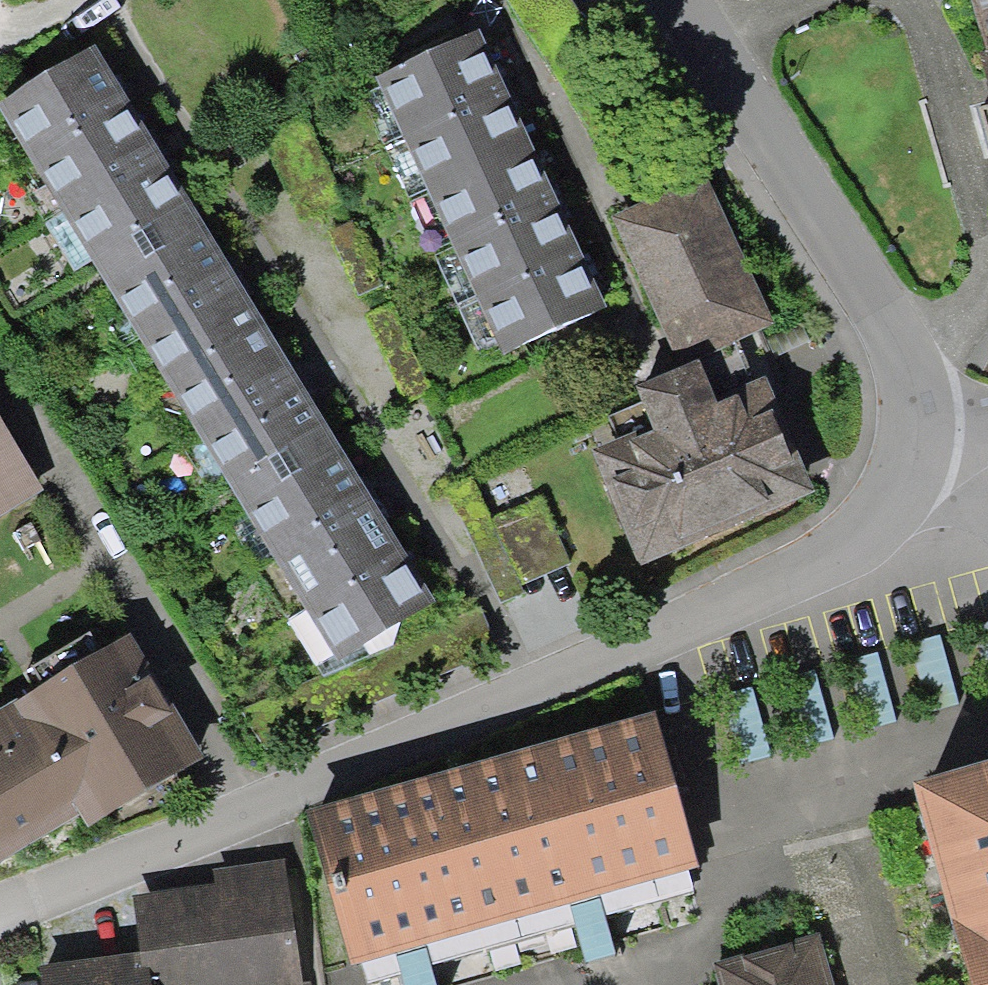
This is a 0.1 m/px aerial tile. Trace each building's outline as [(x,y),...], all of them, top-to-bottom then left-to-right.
[(987,48),(987,0),(973,0),(987,48)] [(390,131),(491,85),(473,43),(371,86),(390,131)] [(0,104),(0,114),(29,162),(127,102),(94,47),(0,104)] [(413,187),(514,139),(491,85),(390,131),(413,187)] [(127,102),(29,162),(63,216),(161,156),(127,102)] [(514,139),(413,187),(436,241),(537,194),(514,139)] [(161,156),(63,216),(96,271),(194,211),(161,156)] [(622,445),(598,455),(645,562),(818,487),(768,375),(753,382),(733,337),(773,320),(708,173),(611,215),(675,362),(629,382),(638,401),(608,414),(622,445)] [(537,194),(436,241),(460,298),(560,249),(537,194)] [(194,211),(96,271),(129,326),(228,266),(194,211)] [(560,249),(460,298),(486,360),(589,317),(560,249)] [(228,266),(129,326),(163,380),(261,320),(228,266)] [(261,320),(163,380),(196,435),(295,375),(261,320)] [(295,375),(196,435),(230,490),(328,430),(295,375)] [(39,489),(0,422),(0,511),(39,489)] [(328,430),(230,490),(264,544),(361,485),(328,430)] [(361,485),(264,544),(297,599),(395,539),(361,485)] [(483,493),(459,503),(498,597),(527,585),(522,572),(564,555),(541,499),(493,518),(483,493)] [(395,539),(297,599),(331,654),(429,594),(395,539)] [(939,636),(910,644),(929,712),(958,704),(939,636)] [(79,817),(87,830),(206,761),(134,639),(0,717),(0,863),(79,817)] [(877,657),(847,664),(862,730),(893,722),(877,657)] [(815,671),(784,679),(802,747),(833,739),(815,671)] [(750,689),(720,698),(740,766),(770,758),(750,689)] [(696,872),(651,724),(312,817),(354,970),(395,959),(426,950),(567,911),(599,902),(696,872)] [(908,788),(963,984),(987,984),(987,765),(908,788)] [(153,984),(304,984),(291,858),(206,867),(208,888),(131,897),(138,962),(150,960),(153,984)] [(614,960),(599,902),(567,911),(583,968),(598,964),(614,960)] [(714,970),(718,984),(833,984),(820,940),(714,970)] [(426,950),(395,959),(402,984),(435,984),(426,950)] [(138,962),(40,973),(42,984),(153,984),(150,960),(138,962)]
